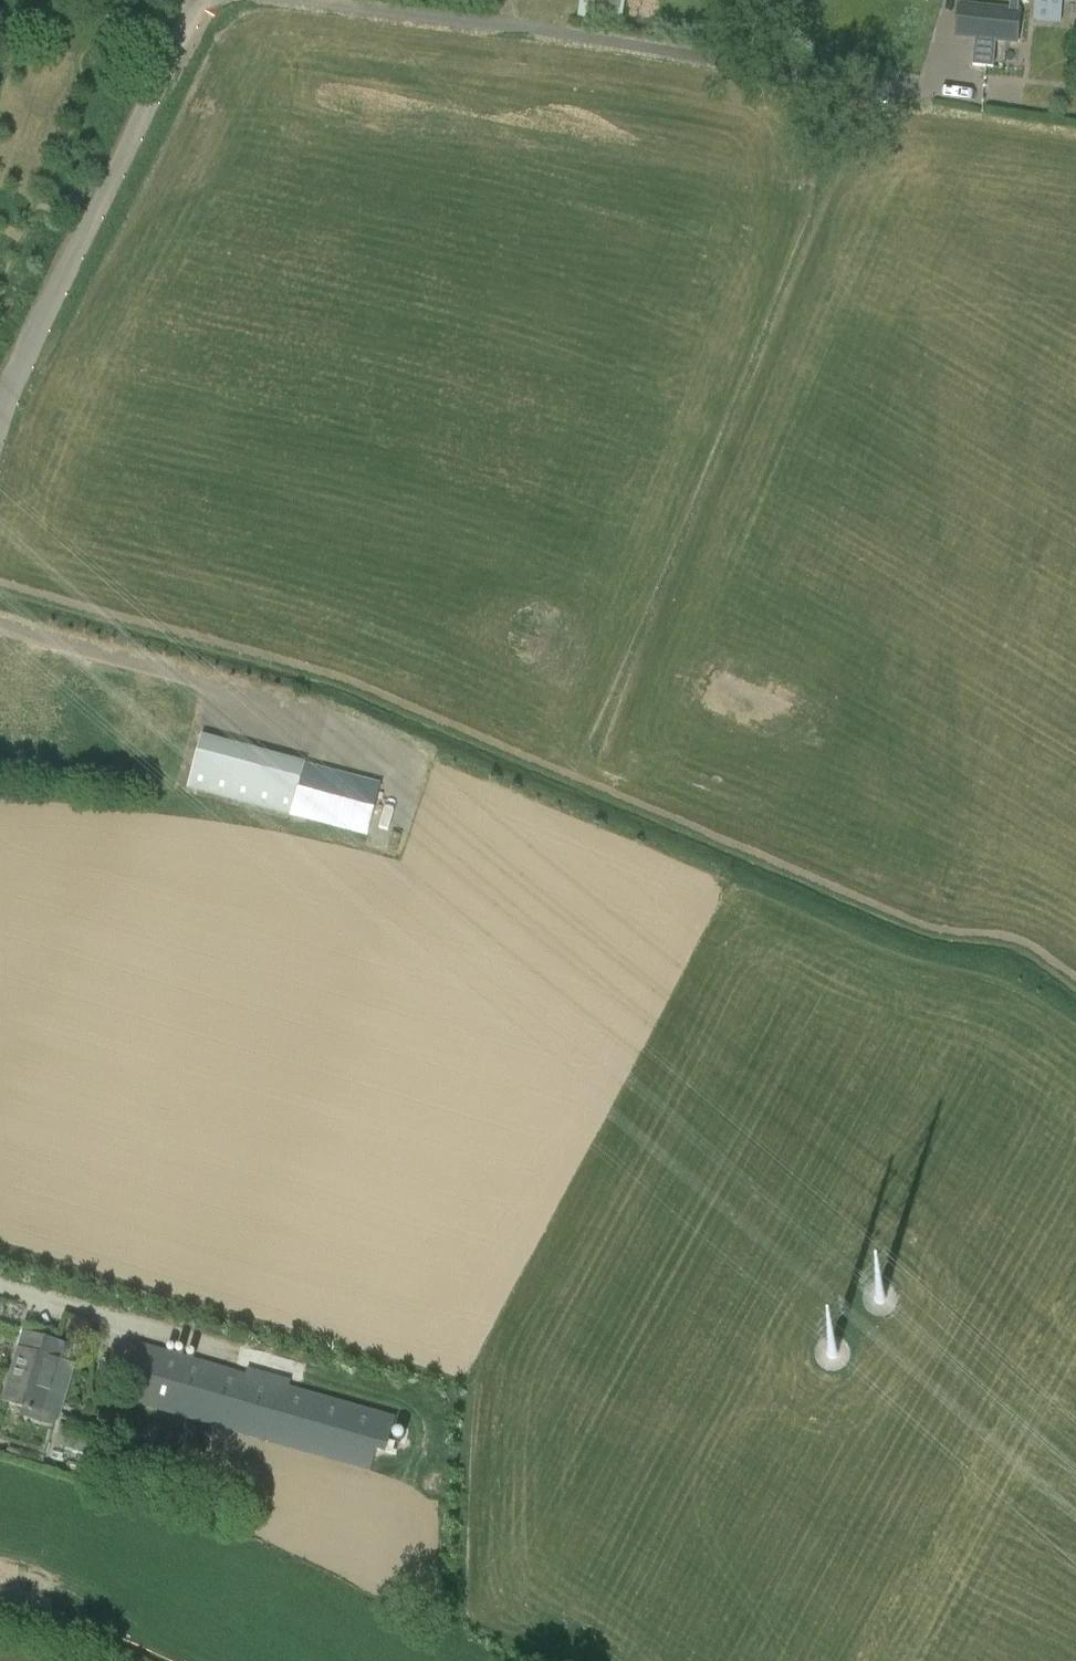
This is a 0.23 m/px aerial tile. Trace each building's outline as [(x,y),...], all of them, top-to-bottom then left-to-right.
[(624,0),(580,0),(579,19),(622,22),(624,0)] [(1019,0),(1010,0),(1009,7),(958,3),(954,39),(974,41),(972,66),(994,67),(996,43),(1018,45),(1022,9),(1018,8),(1019,0)] [(187,786),(291,815),(309,820),(366,836),(381,784),(305,763),(202,736),(187,786)] [(875,1297),(874,1299),(875,1300),(875,1301),(876,1302),(877,1303),(878,1304),(879,1304),(881,1304),(882,1304),(883,1303),(884,1302),(885,1301),(885,1300),(885,1298),(885,1297),(885,1296),(884,1295),(883,1294),(882,1294),(880,1293),(879,1293),(878,1294),(877,1294),(876,1295),(875,1296),(875,1297)] [(25,1335),(4,1402),(43,1415),(64,1347),(25,1335)] [(386,1415),(288,1387),(291,1379),(248,1367),(246,1375),(140,1345),(125,1399),(370,1470),(386,1415)] [(827,1352),(827,1353),(827,1355),(828,1356),(828,1357),(829,1358),(831,1358),(832,1359),(833,1359),(834,1358),(836,1358),(836,1357),(837,1356),(838,1354),(838,1353),(837,1352),(837,1351),(836,1350),(835,1349),(834,1348),(833,1348),(832,1348),(830,1348),(829,1349),(828,1350),(828,1351),(827,1352)] [(70,1422),(63,1448),(98,1457),(105,1431),(70,1422)]
